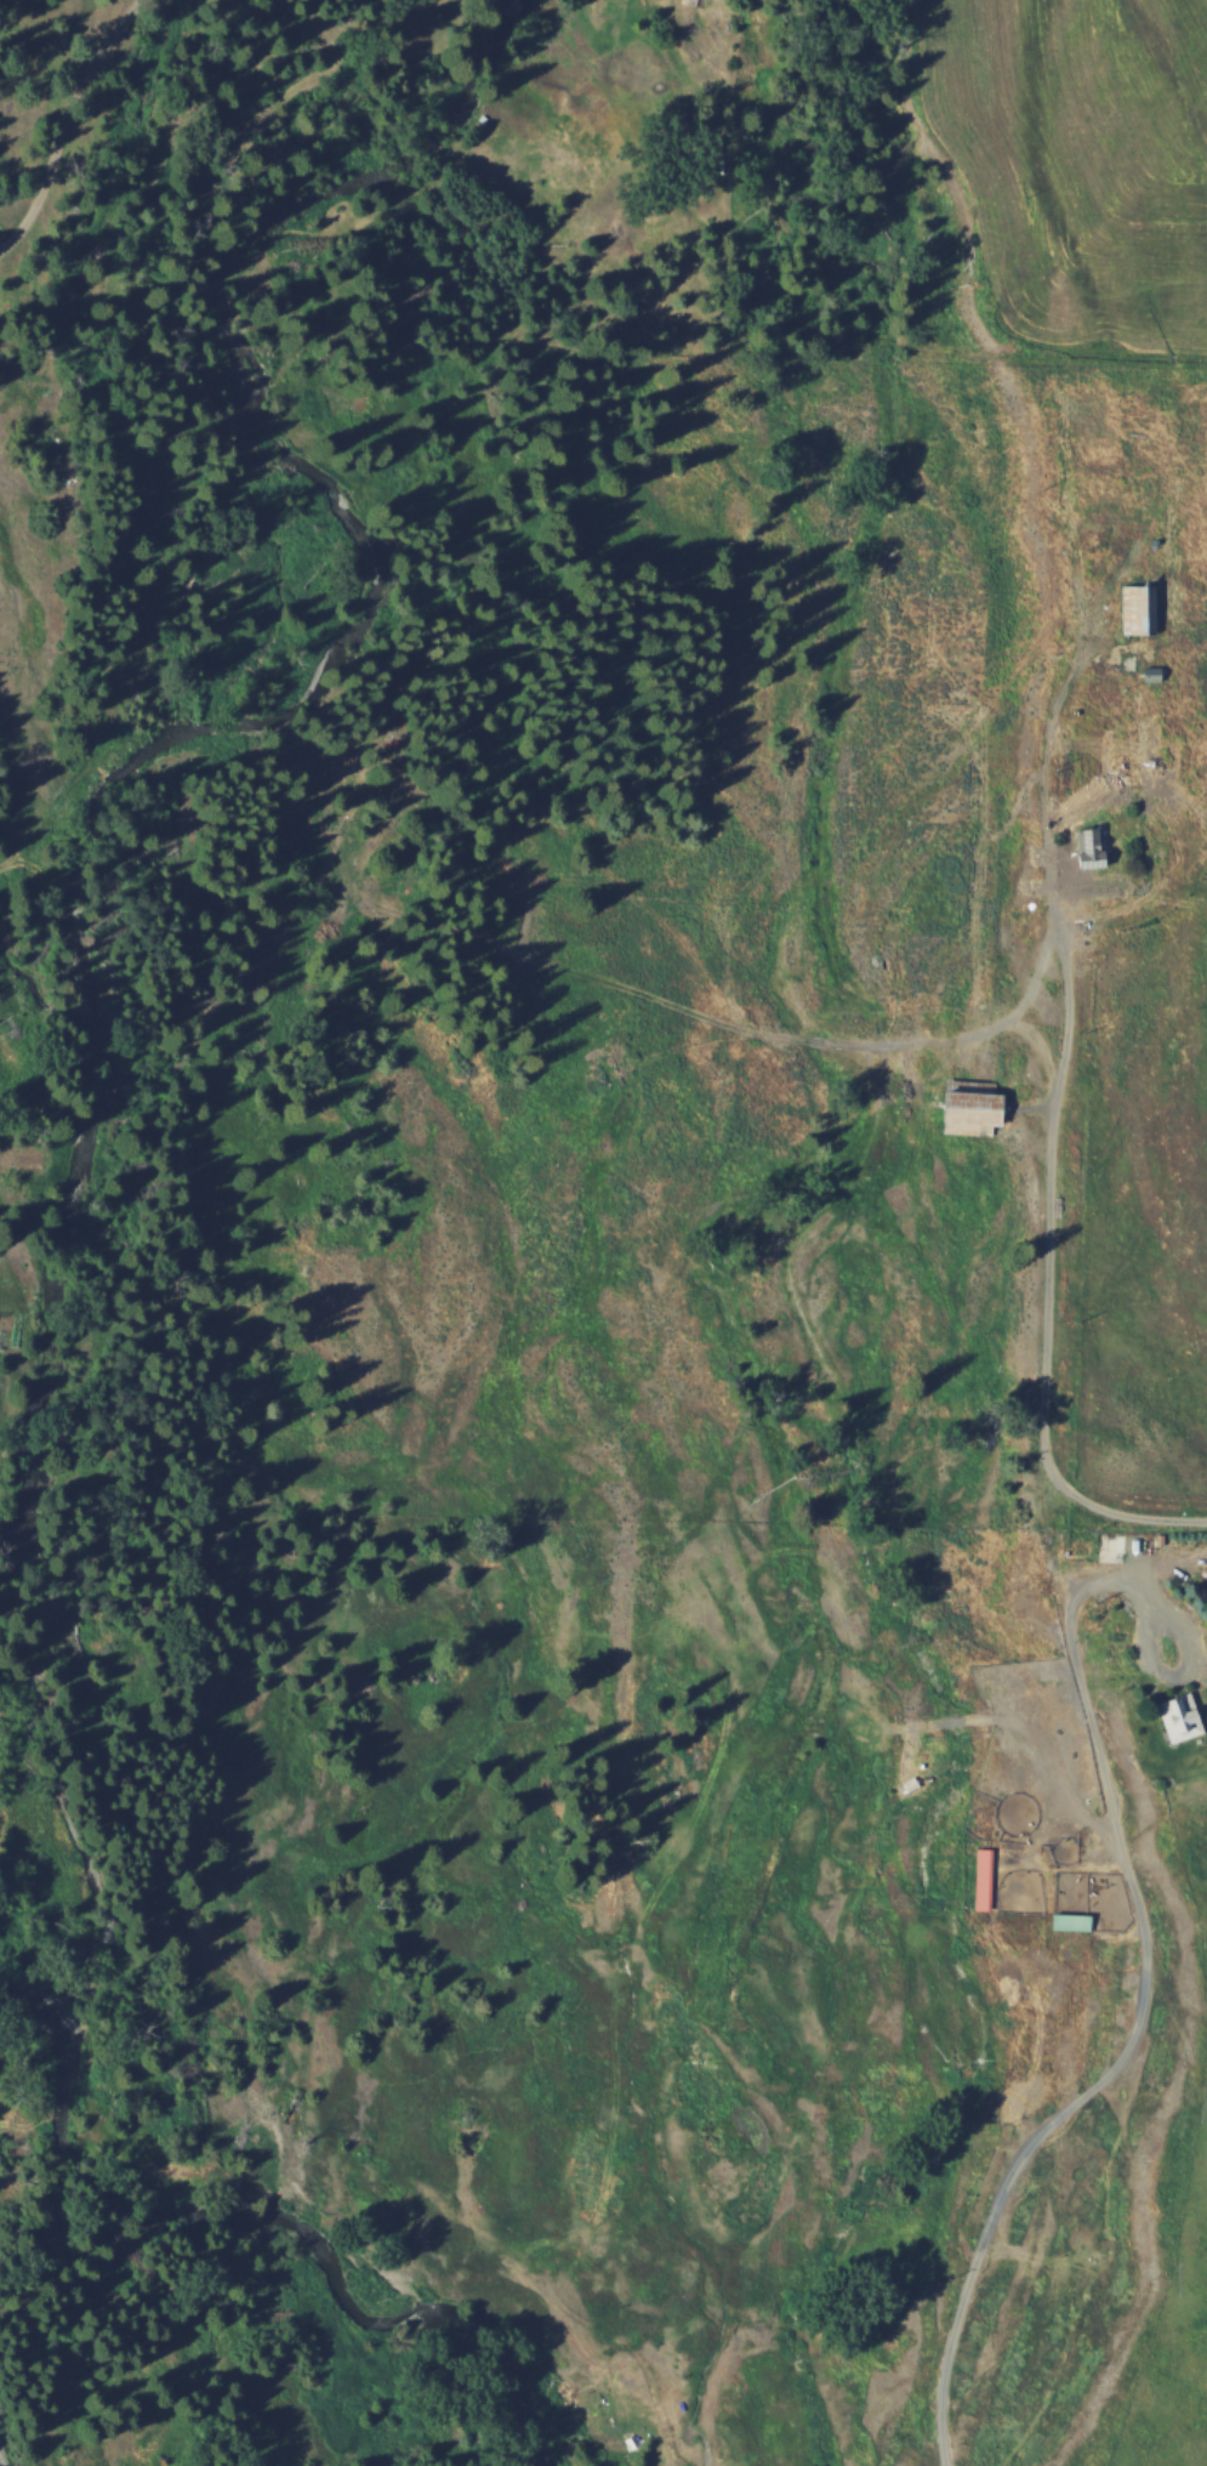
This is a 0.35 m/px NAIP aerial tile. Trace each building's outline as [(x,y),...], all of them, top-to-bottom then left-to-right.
[(1121,583),(1121,632),(1152,632),(1152,583),(1121,583)] [(1002,1081),(952,1077),(948,1132),(999,1135),(999,1122),(1015,1123),(1017,1090),(1001,1088),(1002,1081)] [(1162,1702),(1175,1742),(1206,1732),(1206,1710),(1201,1690),(1162,1702)] [(997,1909),(997,1847),(980,1847),(980,1909),(997,1909)] [(1097,1929),(1097,1913),(1058,1913),(1058,1929),(1097,1929)]
